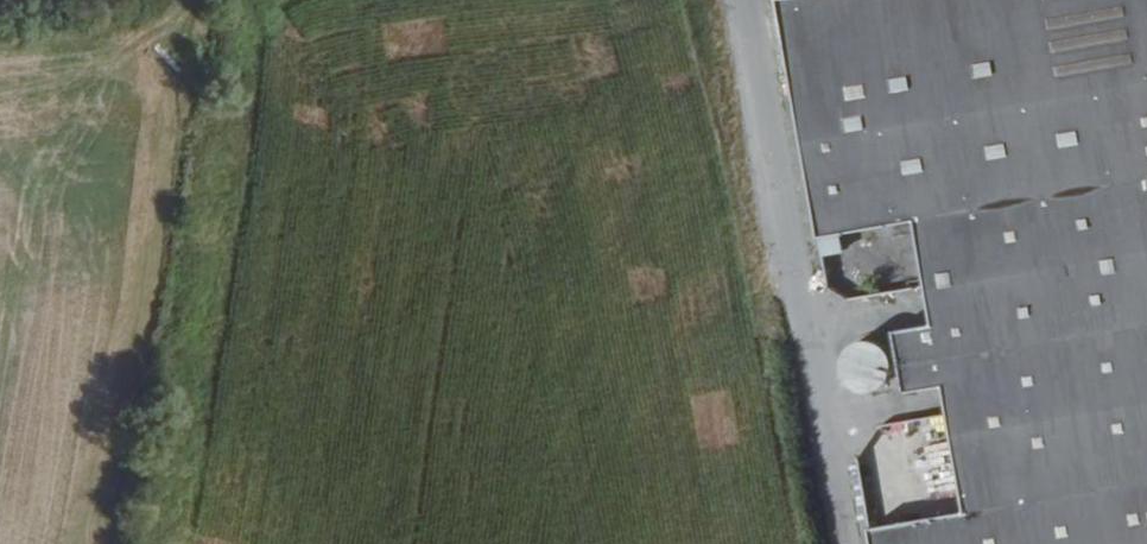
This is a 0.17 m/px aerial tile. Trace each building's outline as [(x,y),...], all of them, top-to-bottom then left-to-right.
[(779,22),(788,74),(1140,14),(1146,54),(1146,0),(963,0),(779,22)] [(1140,14),(788,74),(820,258),(917,242),(935,345),(900,353),(910,413),(945,407),(969,543),(1146,543),(1146,54),(1140,14)] [(902,396),(903,389),(901,383),(899,376),(894,371),(889,367),(882,365),(876,364),(869,365),(863,367),(857,371),(853,376),(850,383),(849,389),(849,396),(851,403),(855,408),(860,413),(866,416),(872,418),(879,418),(886,416),(892,413),(897,408),(900,403),(902,396)]
